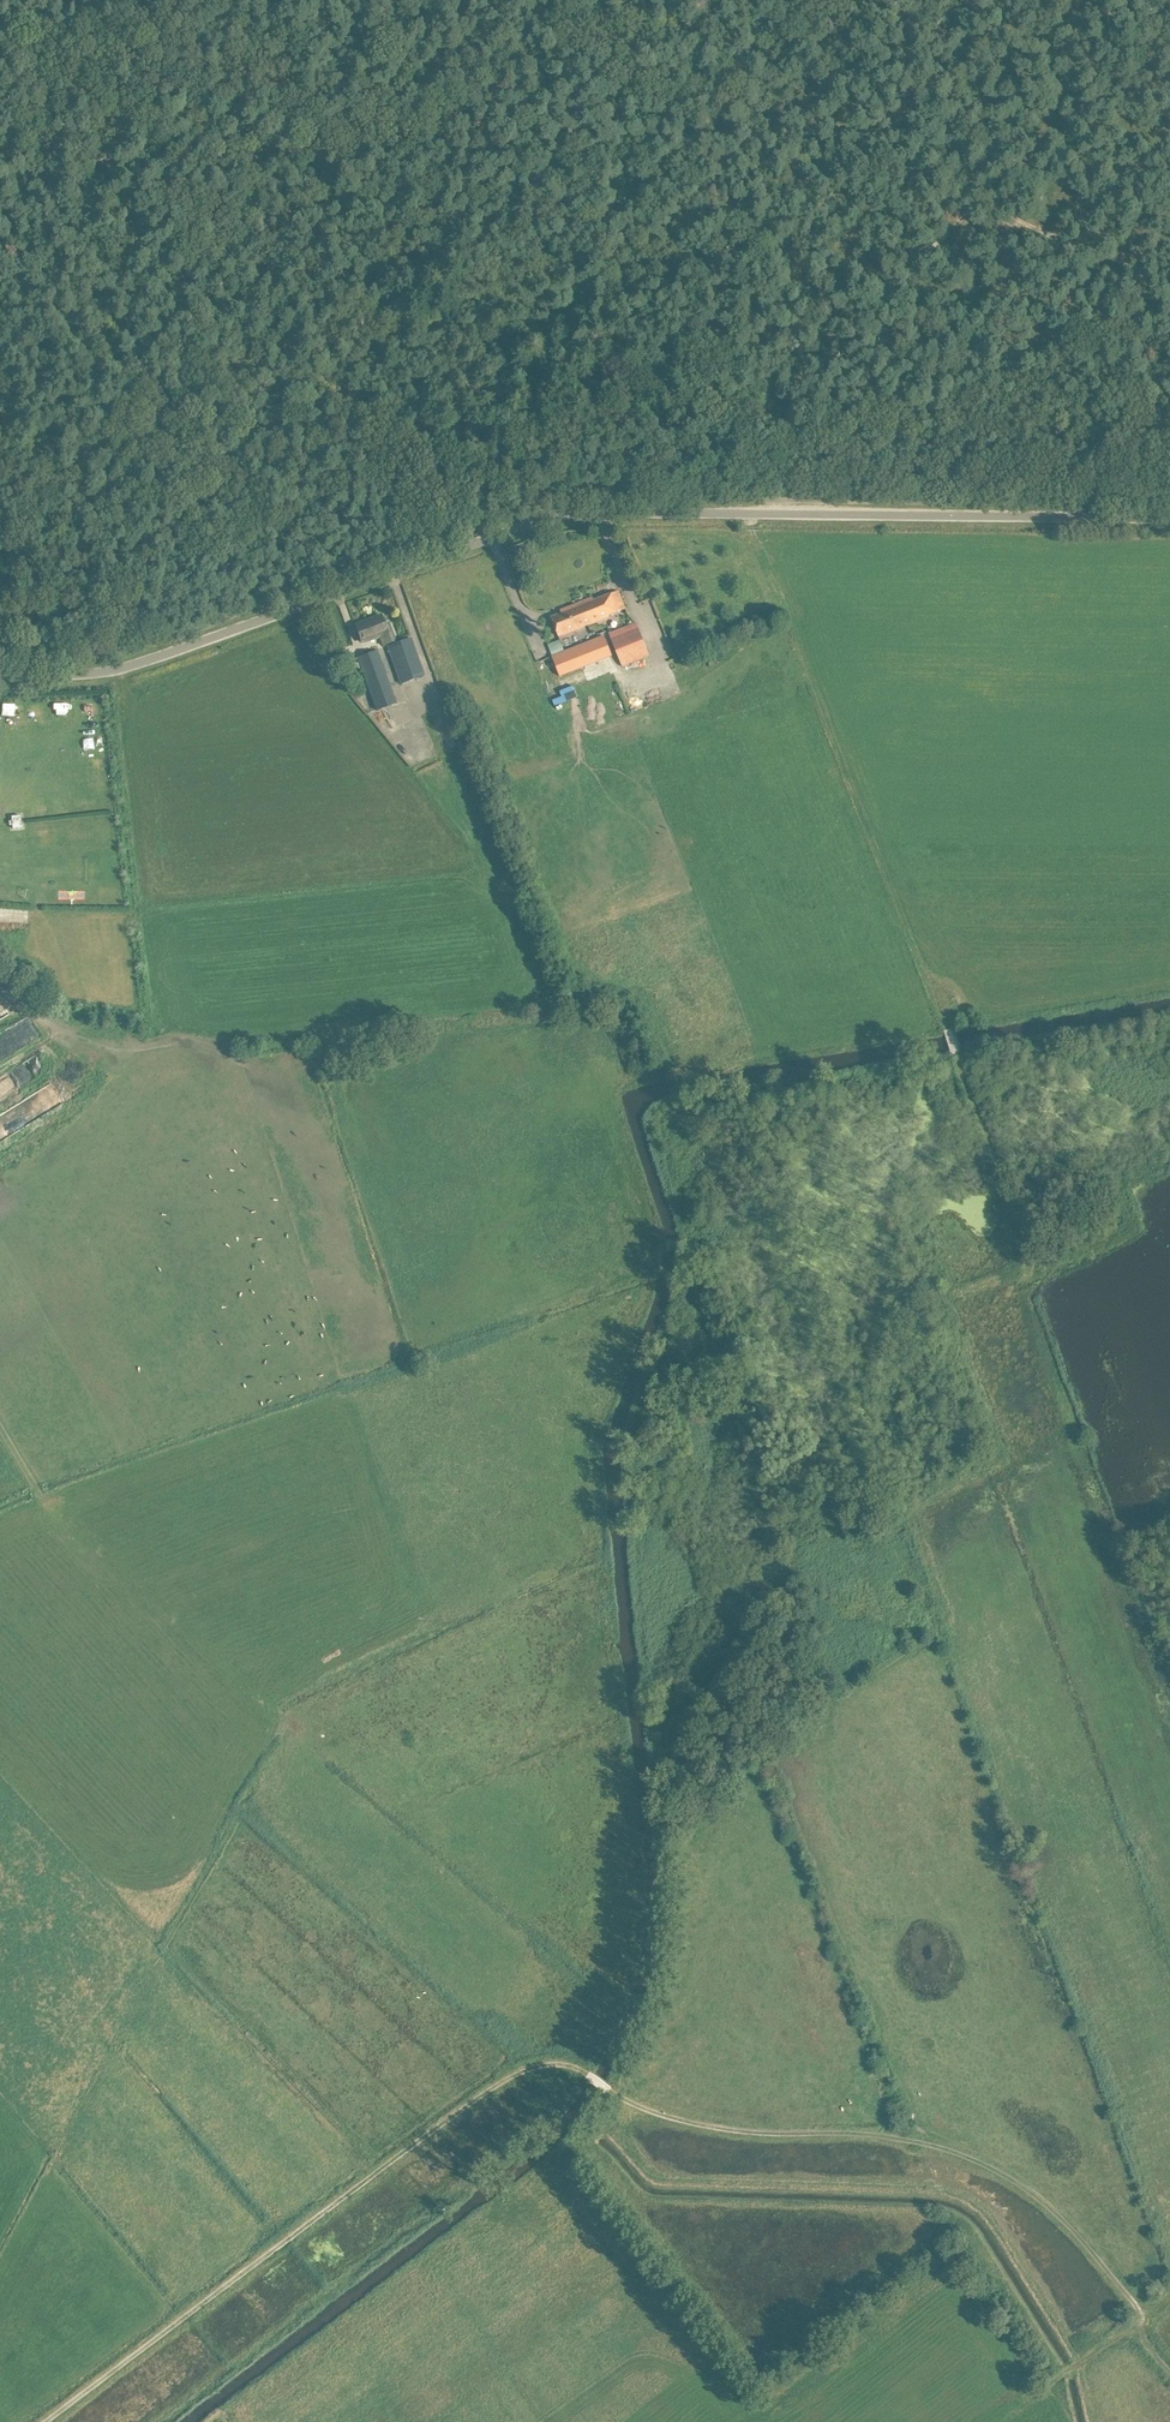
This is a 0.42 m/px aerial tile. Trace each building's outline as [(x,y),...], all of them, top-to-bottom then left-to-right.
[(625,609),(618,591),(594,601),(592,598),(574,605),(578,615),(583,613),(588,625),(609,616),(609,615),(625,609)] [(578,615),(574,605),(561,611),(562,613),(551,617),(559,636),(588,625),(583,613),(578,615)] [(381,615),(355,625),(362,642),(379,635),(383,645),(396,640),(389,622),(384,624),(381,615)] [(636,623),(610,634),(623,666),(649,655),(636,623)] [(604,636),(553,657),(560,676),(612,655),(604,636)] [(411,637),(387,646),(401,683),(425,674),(411,637)] [(378,649),(356,657),(376,710),(398,702),(378,649)] [(560,691),(562,696),(553,699),(555,706),(578,697),(573,685),(560,691)] [(65,716),(74,715),(74,705),(65,706),(65,716)] [(100,705),(90,705),(90,715),(100,715),(100,705)] [(40,706),(40,717),(50,717),(50,706),(40,706)] [(15,707),(15,717),(25,717),(25,707),(15,707)] [(81,758),(103,757),(102,743),(80,744),(81,758)] [(87,774),(89,787),(107,785),(105,772),(87,774)] [(63,801),(50,803),(52,815),(65,813),(63,801)] [(20,815),(11,816),(13,828),(21,827),(20,815)] [(19,909),(19,922),(27,922),(28,909),(19,909)]
